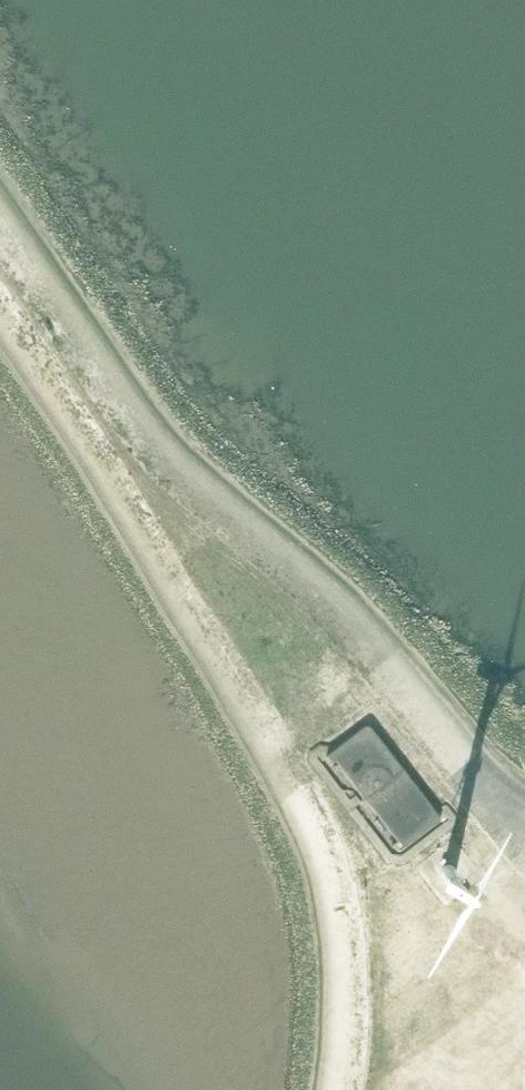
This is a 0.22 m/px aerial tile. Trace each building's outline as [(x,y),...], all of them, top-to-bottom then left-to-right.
[(456,816),(448,806),(443,806),(437,810),(372,727),(366,725),(339,746),(320,744),(312,751),(310,759),(389,860),(404,863),(452,825),(455,823),(456,816)] [(443,872),(443,874),(445,877),(448,879),(451,879),(453,879),(456,877),(457,875),(458,872),(458,869),(456,867),(454,865),(452,864),(449,864),(446,865),(444,866),(443,869),(443,872)] [(470,891),(468,889),(465,885),(459,890),(461,894),(463,896),(470,891)]
